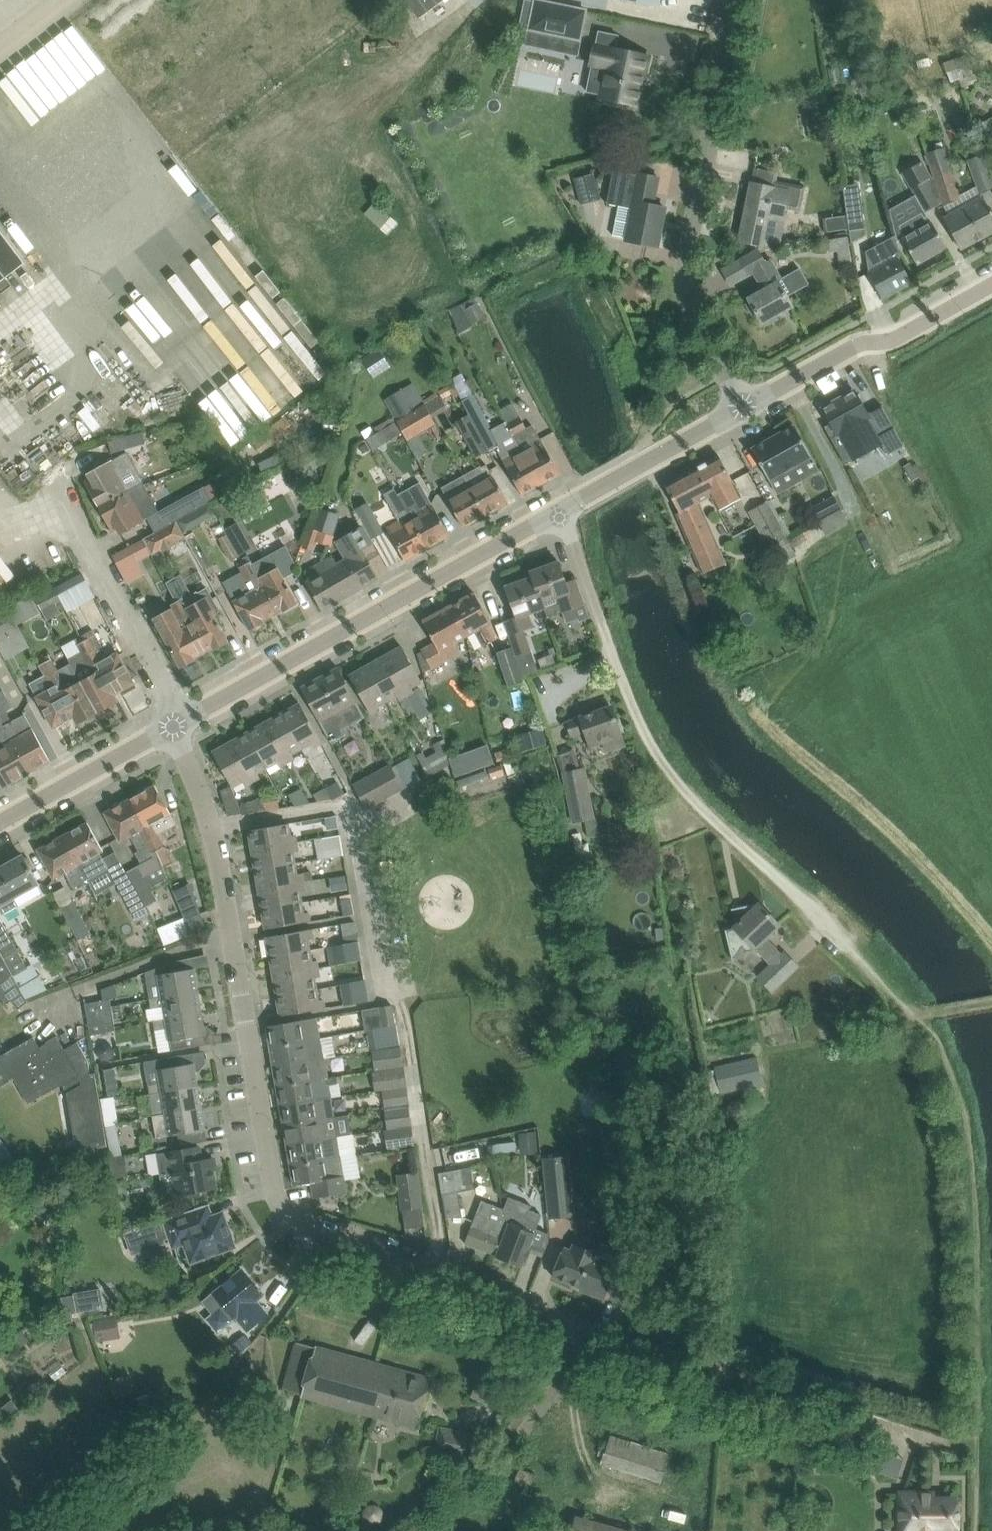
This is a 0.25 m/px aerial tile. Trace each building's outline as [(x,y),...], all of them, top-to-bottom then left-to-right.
[(520,23),(530,25),(530,29),(580,39),(586,10),(537,0),(535,0),(535,1),(528,0),(525,0),(520,23)] [(593,64),(587,91),(603,94),(602,97),(606,98),(605,103),(618,105),(619,101),(636,104),(642,72),(645,73),(649,56),(615,49),(618,35),(599,32),(596,47),(594,46),(591,63),(593,64)] [(31,60),(69,103),(95,80),(57,37),(31,60)] [(966,76),(966,77),(967,77),(973,75),(966,55),(943,63),(950,82),(966,76)] [(966,77),(960,79),(962,87),(969,85),(967,77),(966,77)] [(903,82),(889,86),(891,95),(905,92),(903,82)] [(978,136),(991,174),(991,133),(988,120),(974,125),(978,136)] [(949,215),(945,217),(961,249),(991,233),(991,215),(977,186),(959,195),(942,143),(938,145),(939,149),(927,153),(938,188),(943,202),(945,207),(949,215)] [(991,187),(991,180),(982,155),(969,161),(981,192),(991,187)] [(923,161),(923,160),(913,166),(903,172),(926,212),(939,204),(943,202),(938,188),(926,166),(923,161)] [(629,172),(614,169),(607,204),(620,206),(613,236),(627,239),(626,241),(658,247),(659,242),(661,242),(663,233),(661,232),(666,208),(654,205),(659,178),(638,173),(637,175),(629,173),(629,172)] [(594,173),(574,179),(581,204),(601,199),(594,173)] [(776,181),(774,187),(752,183),(740,241),(763,246),(764,241),(778,244),(785,208),(801,210),(805,187),(776,181)] [(861,198),(846,200),(850,230),(852,245),(866,237),(865,228),(861,198)] [(390,232),(399,222),(378,202),(368,213),(390,232)] [(917,264),(947,247),(932,222),(928,215),(924,217),(922,213),(899,226),(906,237),(902,239),(917,264)] [(847,218),(823,221),(825,236),(849,233),(847,218)] [(2,293),(12,286),(6,277),(26,262),(27,261),(1,227),(0,226),(0,291),(2,293)] [(895,235),(866,251),(869,271),(868,272),(882,299),(912,282),(899,258),(902,257),(898,245),(896,240),(895,235)] [(793,305),(788,297),(809,284),(800,268),(782,278),(771,259),(766,262),(758,250),(741,260),(749,274),(754,271),(764,289),(748,298),(762,323),(793,305)] [(267,299),(275,294),(262,274),(255,278),(267,299)] [(245,285),(199,329),(238,370),(245,364),(243,362),(248,357),(265,375),(244,394),(262,413),(281,395),(287,401),(319,371),(280,331),(287,324),(283,319),(289,314),(277,303),(269,311),(245,285)] [(463,306),(474,323),(486,316),(478,302),(477,303),(473,297),(461,303),(463,306)] [(850,297),(837,304),(843,316),(856,310),(850,297)] [(410,327),(402,330),(408,346),(416,342),(415,340),(410,327)] [(380,348),(364,358),(369,367),(386,356),(380,348)] [(854,390),(824,407),(833,423),(826,427),(847,465),(883,445),(889,455),(904,446),(882,406),(867,414),(864,408),(854,390)] [(402,392),(387,401),(398,420),(413,411),(402,392)] [(469,414),(490,452),(496,449),(521,494),(540,484),(523,453),(505,421),(492,429),(474,395),(462,401),(469,414)] [(523,453),(540,484),(559,473),(540,439),(532,426),(527,429),(513,403),(501,409),(507,421),(505,421),(523,453)] [(413,411),(398,420),(408,440),(432,427),(439,439),(443,437),(425,404),(413,411)] [(479,458),(490,452),(469,414),(458,420),(479,458)] [(397,421),(383,430),(390,441),(403,432),(397,421)] [(794,424),(752,448),(770,480),(787,470),(795,484),(820,470),(812,456),(794,424)] [(147,443),(144,432),(109,441),(112,452),(147,443)] [(321,434),(300,445),(305,455),(326,445),(321,434)] [(281,453),(259,463),(264,472),(285,461),(281,453)] [(415,454),(403,460),(411,475),(422,469),(415,454)] [(696,467),(711,496),(712,496),(719,510),(742,498),(719,455),(696,467)] [(87,482),(100,506),(128,490),(115,466),(117,466),(114,460),(89,474),(92,479),(87,482)] [(471,489),(485,514),(507,502),(490,471),(486,465),(482,467),(481,465),(463,475),(471,489)] [(699,503),(711,496),(696,467),(665,484),(680,511),(678,512),(704,572),(725,564),(699,503)] [(463,527),(485,514),(471,489),(463,475),(441,487),(446,495),(445,496),(463,527)] [(215,481),(205,487),(213,501),(223,496),(215,481)] [(128,490),(100,506),(113,529),(118,526),(121,532),(159,511),(143,482),(128,490)] [(420,482),(398,494),(405,507),(427,547),(449,534),(432,503),(426,493),(420,482)] [(205,486),(176,502),(184,517),(213,501),(205,487),(205,486)] [(394,488),(384,494),(395,513),(397,511),(402,520),(387,528),(404,559),(405,559),(427,547),(405,507),(398,494),(394,488)] [(834,496),(812,507),(819,520),(840,508),(834,496)] [(368,502),(357,508),(373,538),(384,532),(368,502)] [(750,512),(768,547),(786,538),(768,502),(750,512)] [(209,505),(199,510),(205,521),(215,516),(213,512),(209,505)] [(189,515),(179,520),(183,528),(185,531),(195,526),(189,515)] [(155,532),(144,539),(152,553),(153,555),(161,550),(162,552),(178,544),(177,542),(186,538),(177,520),(155,532)] [(33,572),(9,524),(0,528),(0,589),(33,572)] [(361,588),(379,578),(363,550),(373,544),(363,526),(337,542),(346,559),(345,560),(361,588)] [(310,528),(304,546),(314,550),(317,542),(331,546),(335,536),(310,528)] [(244,531),(230,539),(239,555),(253,548),(244,531)] [(221,538),(220,539),(232,560),(239,556),(226,535),(221,538)] [(796,556),(786,538),(768,547),(778,565),(796,556)] [(114,555),(126,577),(142,568),(138,562),(138,561),(152,553),(144,539),(114,555)] [(267,595),(276,610),(280,608),(283,612),(298,603),(284,578),(294,572),(293,569),(295,564),(286,546),(252,564),(248,557),(243,560),(246,565),(240,568),(242,572),(246,579),(257,573),(264,585),(259,588),(264,597),(267,595)] [(321,563),(341,600),(361,588),(345,560),(338,564),(334,556),(321,563)] [(531,571),(544,608),(545,608),(548,617),(585,604),(576,579),(566,583),(558,561),(531,571)] [(322,611),(341,600),(321,563),(305,572),(310,580),(306,582),(322,611)] [(521,580),(505,586),(517,617),(504,622),(516,659),(532,654),(524,629),(534,626),(529,614),(544,608),(531,571),(519,575),(521,580)] [(169,582),(179,596),(193,587),(183,572),(169,582)] [(263,618),(276,610),(267,595),(264,597),(259,588),(264,585),(257,573),(246,579),(242,572),(224,582),(234,601),(249,630),(265,621),(263,618)] [(82,573),(55,588),(62,601),(89,586),(82,573)] [(188,611),(177,617),(183,629),(189,626),(194,635),(198,633),(207,648),(211,646),(213,650),(228,641),(213,613),(219,609),(207,586),(181,600),(188,611)] [(35,599),(43,612),(62,601),(55,588),(35,599)] [(30,593),(10,605),(21,624),(41,613),(30,593)] [(451,606),(467,635),(476,630),(484,646),(496,639),(487,624),(490,622),(475,593),(451,606)] [(173,608),(153,618),(180,667),(195,659),(193,656),(207,648),(198,633),(194,635),(189,626),(183,629),(177,617),(188,611),(181,600),(181,599),(171,604),(173,608)] [(453,642),(467,635),(451,606),(423,621),(435,643),(422,650),(432,668),(459,653),(453,642)] [(0,613),(0,649),(12,642),(8,635),(19,629),(9,609),(0,613)] [(97,615),(95,619),(102,632),(107,633),(112,629),(102,612),(97,615)] [(115,695),(115,694),(135,683),(118,652),(106,659),(100,649),(103,647),(94,630),(81,637),(84,642),(89,639),(95,650),(85,656),(91,667),(97,664),(115,695)] [(81,681),(98,712),(119,701),(115,694),(115,695),(97,664),(91,667),(85,656),(95,650),(89,639),(84,642),(81,637),(76,640),(82,651),(69,659),(71,663),(81,681)] [(385,657),(406,695),(413,691),(411,686),(421,680),(403,647),(385,657)] [(508,686),(524,681),(512,647),(497,652),(508,686)] [(368,667),(386,700),(396,694),(399,699),(406,695),(385,657),(368,667)] [(54,728),(74,717),(75,716),(58,686),(54,688),(47,677),(58,671),(58,670),(52,659),(46,662),(44,658),(39,661),(46,675),(30,684),(54,728)] [(75,716),(74,717),(78,723),(98,712),(81,681),(71,663),(58,670),(58,671),(47,677),(54,688),(58,686),(75,716)] [(338,667),(301,687),(331,743),(346,735),(343,729),(365,718),(338,667)] [(376,705),(386,700),(368,667),(350,676),(371,714),(379,710),(376,705)] [(283,714),(301,747),(311,742),(314,746),(322,742),(300,704),(283,714)] [(580,717),(567,722),(571,736),(585,731),(591,747),(622,737),(621,735),(625,734),(620,721),(617,722),(611,706),(580,717)] [(4,725),(4,726),(30,774),(51,762),(25,714),(4,725)] [(266,723),(286,761),(294,757),(291,753),(301,747),(283,714),(266,723)] [(9,785),(30,774),(4,726),(4,725),(1,720),(0,720),(0,769),(9,785)] [(248,733),(267,766),(277,761),(279,765),(286,761),(266,723),(248,733)] [(542,728),(519,734),(523,750),(546,743),(542,728)] [(231,743),(252,780),(259,777),(257,772),(267,766),(248,733),(231,743)] [(423,751),(416,755),(417,757),(418,759),(419,759),(424,768),(429,776),(451,764),(452,764),(444,739),(434,744),(438,750),(426,757),(423,751)] [(245,785),(252,780),(231,743),(213,753),(232,786),(242,780),(245,785)] [(488,743),(466,751),(472,769),(494,761),(488,743)] [(556,753),(564,772),(574,821),(593,817),(583,768),(582,769),(573,746),(556,753)] [(503,750),(495,751),(497,761),(509,758),(507,749),(503,750)] [(367,809),(404,789),(394,770),(390,765),(353,785),(367,809)] [(486,768),(457,779),(460,787),(489,776),(486,768)] [(9,785),(0,769),(0,790),(9,785)] [(338,782),(326,788),(332,800),(344,794),(338,782)] [(155,785),(130,799),(146,827),(140,830),(146,841),(157,835),(176,824),(170,813),(159,793),(155,785)] [(332,800),(326,788),(325,787),(313,794),(319,802),(332,800)] [(296,806),(309,803),(301,789),(289,794),(296,806)] [(130,799),(105,813),(121,841),(131,835),(139,851),(135,853),(141,864),(139,865),(126,872),(145,907),(158,900),(146,878),(145,876),(163,867),(154,851),(156,850),(163,846),(157,835),(146,841),(140,830),(146,827),(130,799)] [(252,799),(240,801),(242,814),(243,814),(255,812),(252,799)] [(278,800),(264,802),(267,810),(280,808),(278,800)] [(338,816),(326,817),(328,831),(330,831),(331,836),(341,834),(338,816)] [(250,830),(253,850),(296,843),(304,841),(301,821),(250,830)] [(88,822),(63,836),(71,850),(79,864),(87,880),(109,868),(103,857),(100,852),(103,851),(88,822)] [(573,834),(577,854),(590,850),(589,843),(583,844),(582,832),(573,834)] [(331,836),(315,839),(318,859),(344,854),(341,834),(331,836)] [(63,836),(38,850),(54,878),(64,872),(73,887),(87,880),(79,864),(71,850),(63,836)] [(253,850),(256,870),(294,863),(292,852),(297,851),(296,843),(253,850)] [(156,850),(154,851),(163,867),(172,861),(163,846),(156,850)] [(593,868),(590,850),(577,854),(580,870),(593,868)] [(0,868),(0,910),(2,914),(19,905),(14,896),(38,883),(23,856),(0,868)] [(256,870),(260,889),(302,882),(301,873),(296,874),(294,863),(256,870)] [(116,877),(114,879),(116,883),(137,922),(138,922),(149,916),(145,907),(126,872),(116,877)] [(260,889),(263,908),(301,902),(299,891),(304,890),(302,882),(260,889)] [(351,898),(341,899),(344,915),(353,913),(354,913),(351,898)] [(78,940),(90,964),(105,958),(99,948),(94,951),(88,941),(94,938),(74,901),(61,908),(78,940)] [(302,913),(301,902),(263,908),(266,928),(316,920),(315,911),(302,913)] [(736,929),(726,931),(734,959),(743,945),(744,948),(746,950),(748,950),(751,950),(754,947),(771,965),(781,955),(765,937),(779,924),(758,903),(743,906),(745,917),(734,927),(736,929)] [(202,910),(187,916),(191,927),(207,921),(203,912),(202,910)] [(187,917),(159,925),(165,943),(192,935),(187,917)] [(13,975),(20,988),(34,980),(0,919),(0,951),(13,975)] [(355,922),(341,924),(344,935),(357,933),(355,922)] [(664,925),(656,925),(657,937),(665,937),(664,925)] [(271,956),(309,950),(307,938),(312,938),(310,929),(268,936),(271,956)] [(334,945),(328,946),(331,966),(362,961),(358,941),(334,945)] [(271,956),(274,976),(317,968),(316,960),(311,961),(309,950),(271,956)] [(13,975),(0,951),(0,985),(13,975)] [(771,965),(758,977),(772,991),(798,966),(785,951),(781,955),(771,965)] [(146,975),(150,998),(198,990),(195,968),(183,970),(181,960),(175,961),(157,968),(158,973),(146,975)] [(317,968),(274,976),(278,995),(315,989),(313,977),(318,976),(317,968)] [(0,985),(0,995),(7,1004),(12,1000),(23,993),(20,988),(13,975),(0,985)] [(365,980),(341,984),(341,985),(344,1004),(369,1000),(365,980)] [(317,1000),(315,989),(278,995),(281,1015),(324,1008),(322,999),(317,1000)] [(163,1006),(165,1018),(202,1012),(198,990),(150,998),(152,1008),(163,1006)] [(103,1025),(114,1022),(110,999),(98,1001),(103,1025)] [(86,1003),(92,1035),(112,1030),(112,1031),(116,1030),(114,1022),(103,1025),(98,1001),(86,1003)] [(362,1009),(366,1030),(396,1025),(393,1005),(362,1009)] [(202,1012),(165,1018),(154,1020),(156,1029),(167,1027),(171,1051),(196,1046),(195,1036),(206,1034),(202,1012)] [(267,1026),(271,1046),(321,1039),(317,1017),(267,1026)] [(366,1030),(370,1050),(400,1045),(396,1025),(366,1030)] [(0,1056),(0,1061),(10,1080),(14,1078),(28,1103),(63,1084),(66,1089),(81,1080),(82,1084),(67,1093),(76,1144),(79,1144),(81,1156),(100,1153),(99,1147),(108,1146),(95,1072),(90,1073),(88,1060),(78,1042),(65,1049),(57,1036),(39,1046),(34,1037),(0,1056)] [(271,1046),(274,1066),(337,1056),(335,1042),(321,1044),(321,1039),(271,1046)] [(98,1046),(97,1054),(101,1059),(109,1060),(115,1056),(115,1049),(111,1043),(103,1042),(98,1046)] [(370,1050),(374,1070),(403,1065),(400,1045),(370,1050)] [(145,1061),(150,1093),(198,1085),(195,1063),(183,1065),(181,1055),(145,1061)] [(274,1066),(278,1085),(316,1079),(329,1077),(327,1065),(331,1064),(330,1058),(337,1056),(274,1066)] [(717,1067),(723,1093),(761,1084),(755,1058),(717,1067)] [(373,1071),(375,1089),(405,1084),(403,1065),(374,1070),(374,1071),(373,1071)] [(278,1085),(281,1105),(332,1097),(330,1084),(338,1083),(337,1076),(329,1077),(316,1079),(278,1085)] [(384,1090),(386,1108),(408,1104),(405,1084),(375,1089),(375,1091),(384,1090)] [(150,1093),(154,1115),(202,1107),(198,1085),(150,1093)] [(102,1098),(105,1112),(108,1125),(118,1123),(113,1096),(102,1098)] [(281,1105),(284,1125),(323,1118),(335,1116),(332,1097),(281,1105)] [(386,1108),(388,1128),(411,1124),(408,1104),(386,1108)] [(206,1129),(202,1107),(154,1115),(158,1138),(206,1129)] [(284,1125),(288,1145),(338,1136),(335,1116),(323,1118),(284,1125)] [(413,1145),(411,1124),(388,1128),(386,1128),(388,1148),(413,1145)] [(536,1129),(519,1131),(521,1149),(538,1148),(536,1129)] [(288,1145),(291,1165),(341,1156),(338,1136),(288,1145)] [(108,1144),(111,1156),(122,1154),(119,1141),(108,1144)] [(216,1188),(213,1170),(211,1158),(202,1160),(200,1146),(171,1151),(158,1154),(161,1174),(174,1172),(178,1194),(182,1194),(183,1199),(201,1196),(200,1191),(216,1188)] [(126,1174),(122,1154),(111,1156),(116,1177),(126,1174)] [(344,1172),(341,1156),(291,1165),(294,1185),(312,1182),(315,1197),(347,1192),(344,1172)] [(471,1167),(439,1172),(447,1217),(463,1216),(457,1187),(473,1183),(471,1167)] [(396,1174),(401,1209),(422,1206),(417,1172),(396,1174)] [(568,1179),(547,1181),(551,1217),(572,1215),(568,1179)] [(507,1224),(495,1254),(497,1255),(497,1256),(523,1266),(523,1265),(525,1265),(534,1244),(535,1241),(533,1241),(537,1228),(542,1214),(530,1209),(532,1205),(516,1199),(509,1196),(504,1208),(502,1207),(503,1208),(507,1224)] [(473,1224),(466,1242),(495,1254),(507,1224),(503,1208),(502,1207),(482,1199),(482,1200),(473,1224)] [(191,1210),(165,1219),(171,1236),(174,1245),(186,1241),(192,1260),(215,1252),(234,1246),(227,1225),(223,1227),(219,1215),(211,1218),(207,1206),(210,1205),(210,1203),(191,1210)] [(126,1233),(125,1233),(132,1254),(166,1242),(165,1239),(171,1236),(165,1219),(139,1228),(126,1233)] [(564,1247),(553,1275),(581,1287),(581,1288),(605,1298),(617,1268),(596,1260),(599,1253),(575,1244),(572,1250),(564,1247)] [(214,1293),(203,1302),(212,1313),(206,1319),(218,1334),(238,1318),(248,1331),(253,1327),(268,1314),(257,1300),(263,1295),(242,1270),(227,1282),(214,1293)] [(74,1294),(62,1296),(66,1322),(74,1321),(72,1313),(105,1307),(101,1287),(74,1292),(74,1294)] [(98,1339),(124,1334),(121,1314),(94,1319),(98,1339)] [(25,1331),(16,1338),(23,1346),(31,1339),(25,1331)] [(244,1333),(232,1343),(239,1352),(252,1342),(244,1333)] [(297,1342),(283,1389),(361,1411),(375,1363),(297,1342)] [(375,1363),(361,1411),(415,1426),(430,1378),(375,1363)] [(124,1373),(113,1379),(121,1395),(132,1389),(124,1373)] [(481,1380),(472,1396),(489,1405),(497,1388),(481,1380)] [(470,1460),(475,1435),(441,1427),(435,1452),(470,1460)] [(610,1436),(602,1463),(660,1481),(669,1455),(610,1436)] [(491,1485),(487,1494),(499,1498),(502,1489),(491,1485)] [(508,1489),(506,1500),(520,1503),(522,1492),(508,1489)] [(932,1501),(932,1496),(933,1496),(933,1495),(902,1495),(902,1530),(956,1530),(956,1527),(950,1527),(950,1501),(932,1501)] [(576,1516),(574,1523),(566,1520),(563,1530),(631,1530),(576,1516)]
